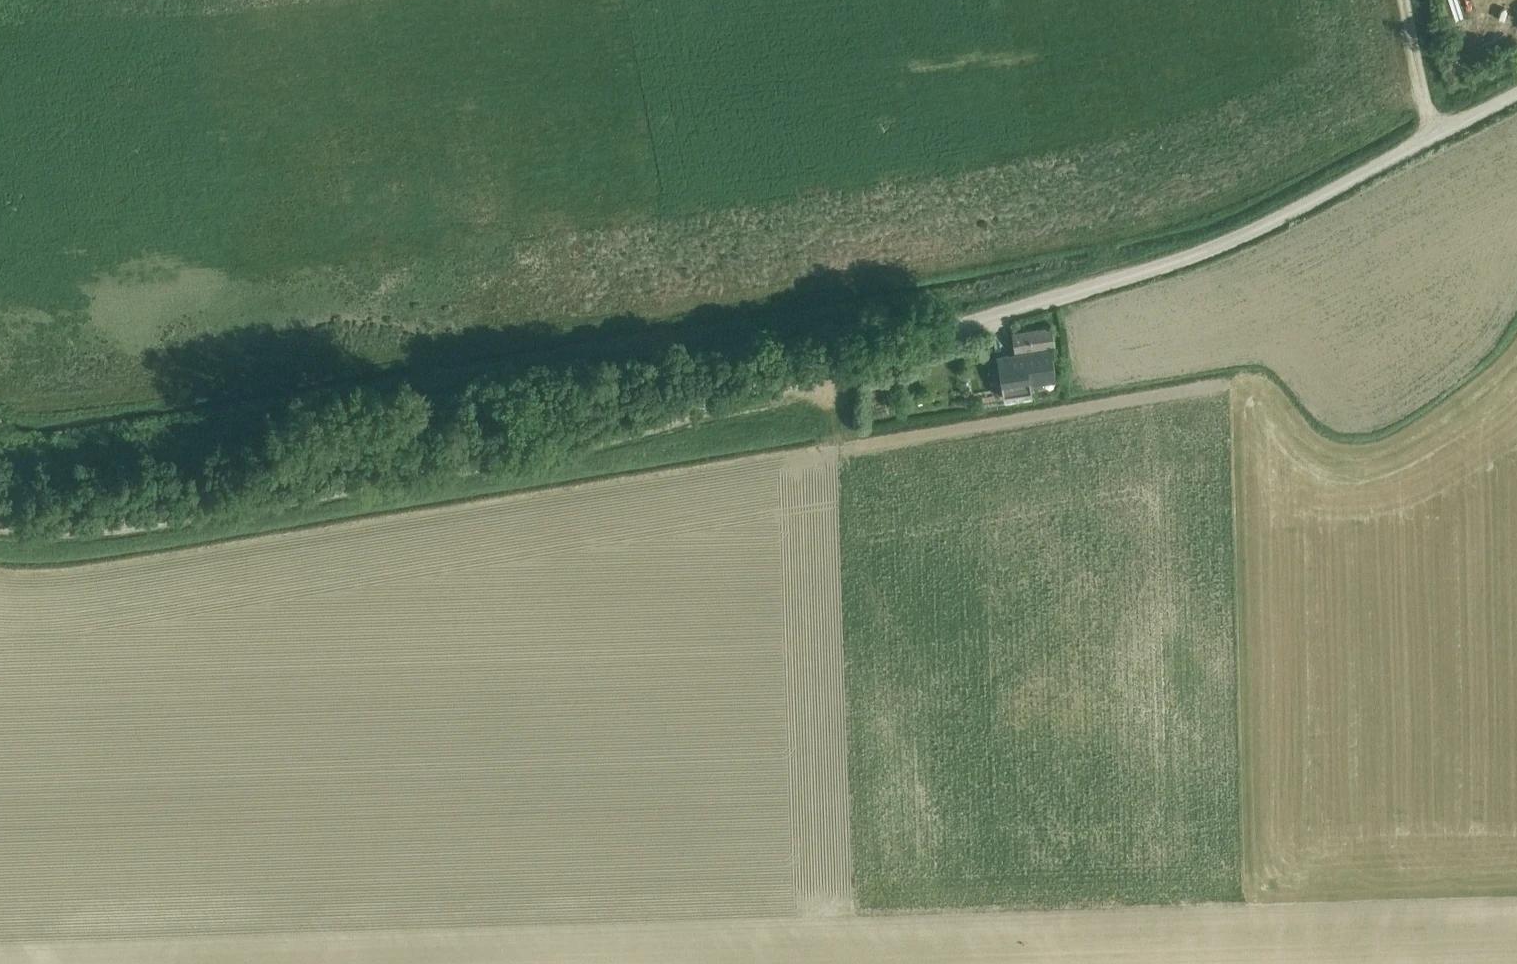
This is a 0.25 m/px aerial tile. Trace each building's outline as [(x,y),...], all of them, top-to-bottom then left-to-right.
[(1512,4),(1511,0),(1475,0),(1481,16),(1512,4)] [(1015,354),(997,357),(1003,397),(1032,392),(1031,386),(1030,379),(1055,376),(1051,347),(1055,347),(1052,328),(1012,334),(1015,354)]
